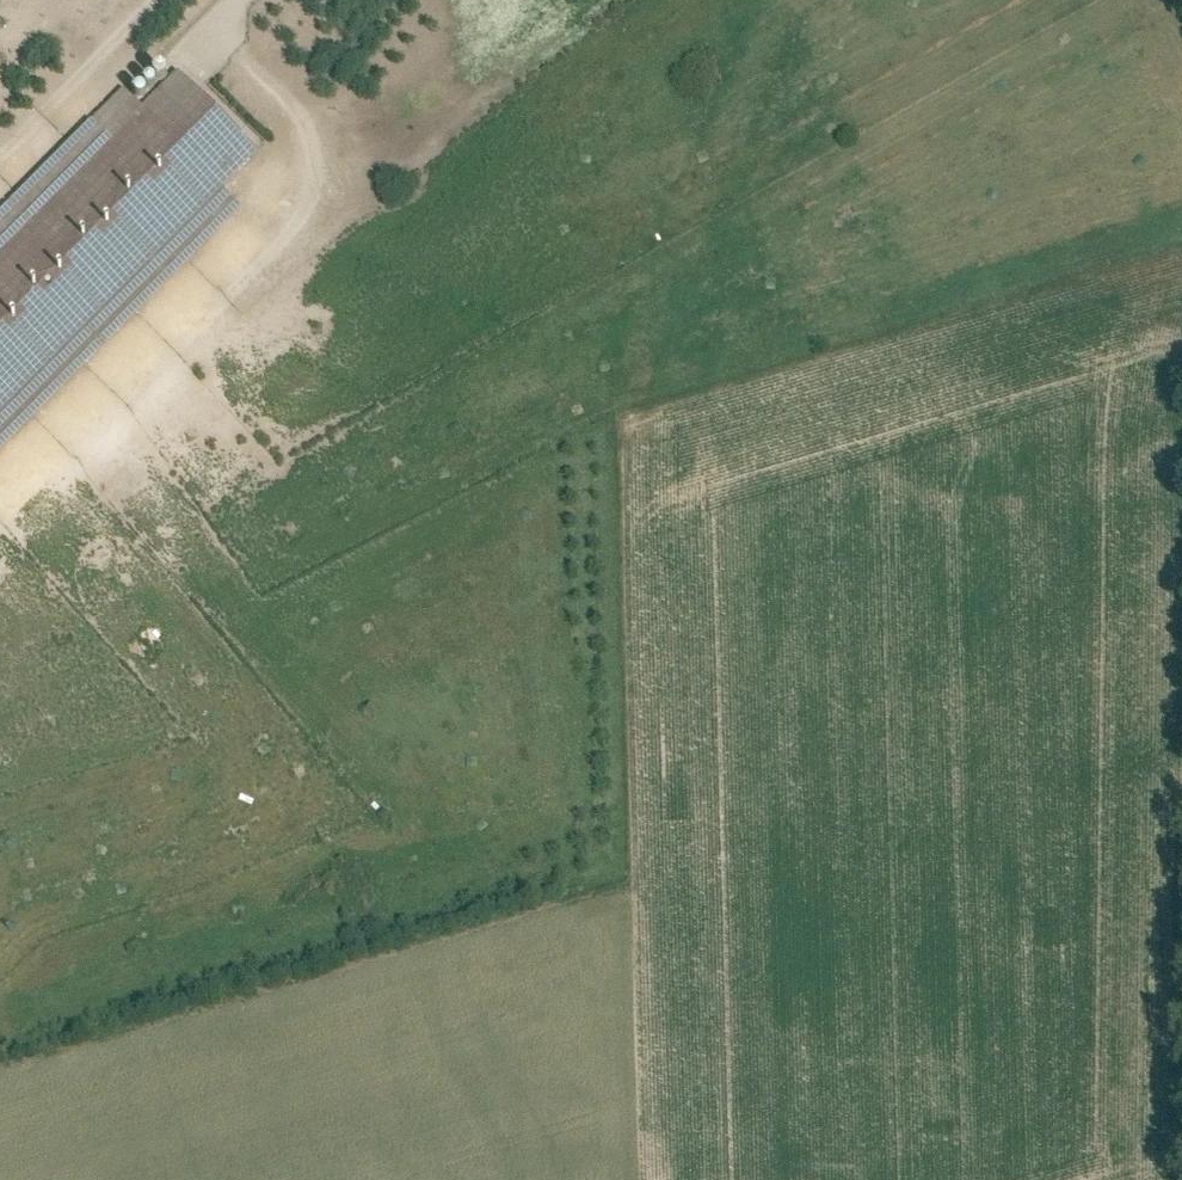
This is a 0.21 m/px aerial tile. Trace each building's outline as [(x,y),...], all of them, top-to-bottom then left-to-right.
[(0,223),(0,451),(246,207),(227,188),(263,151),(190,78),(156,112),(134,90),(0,223)]
